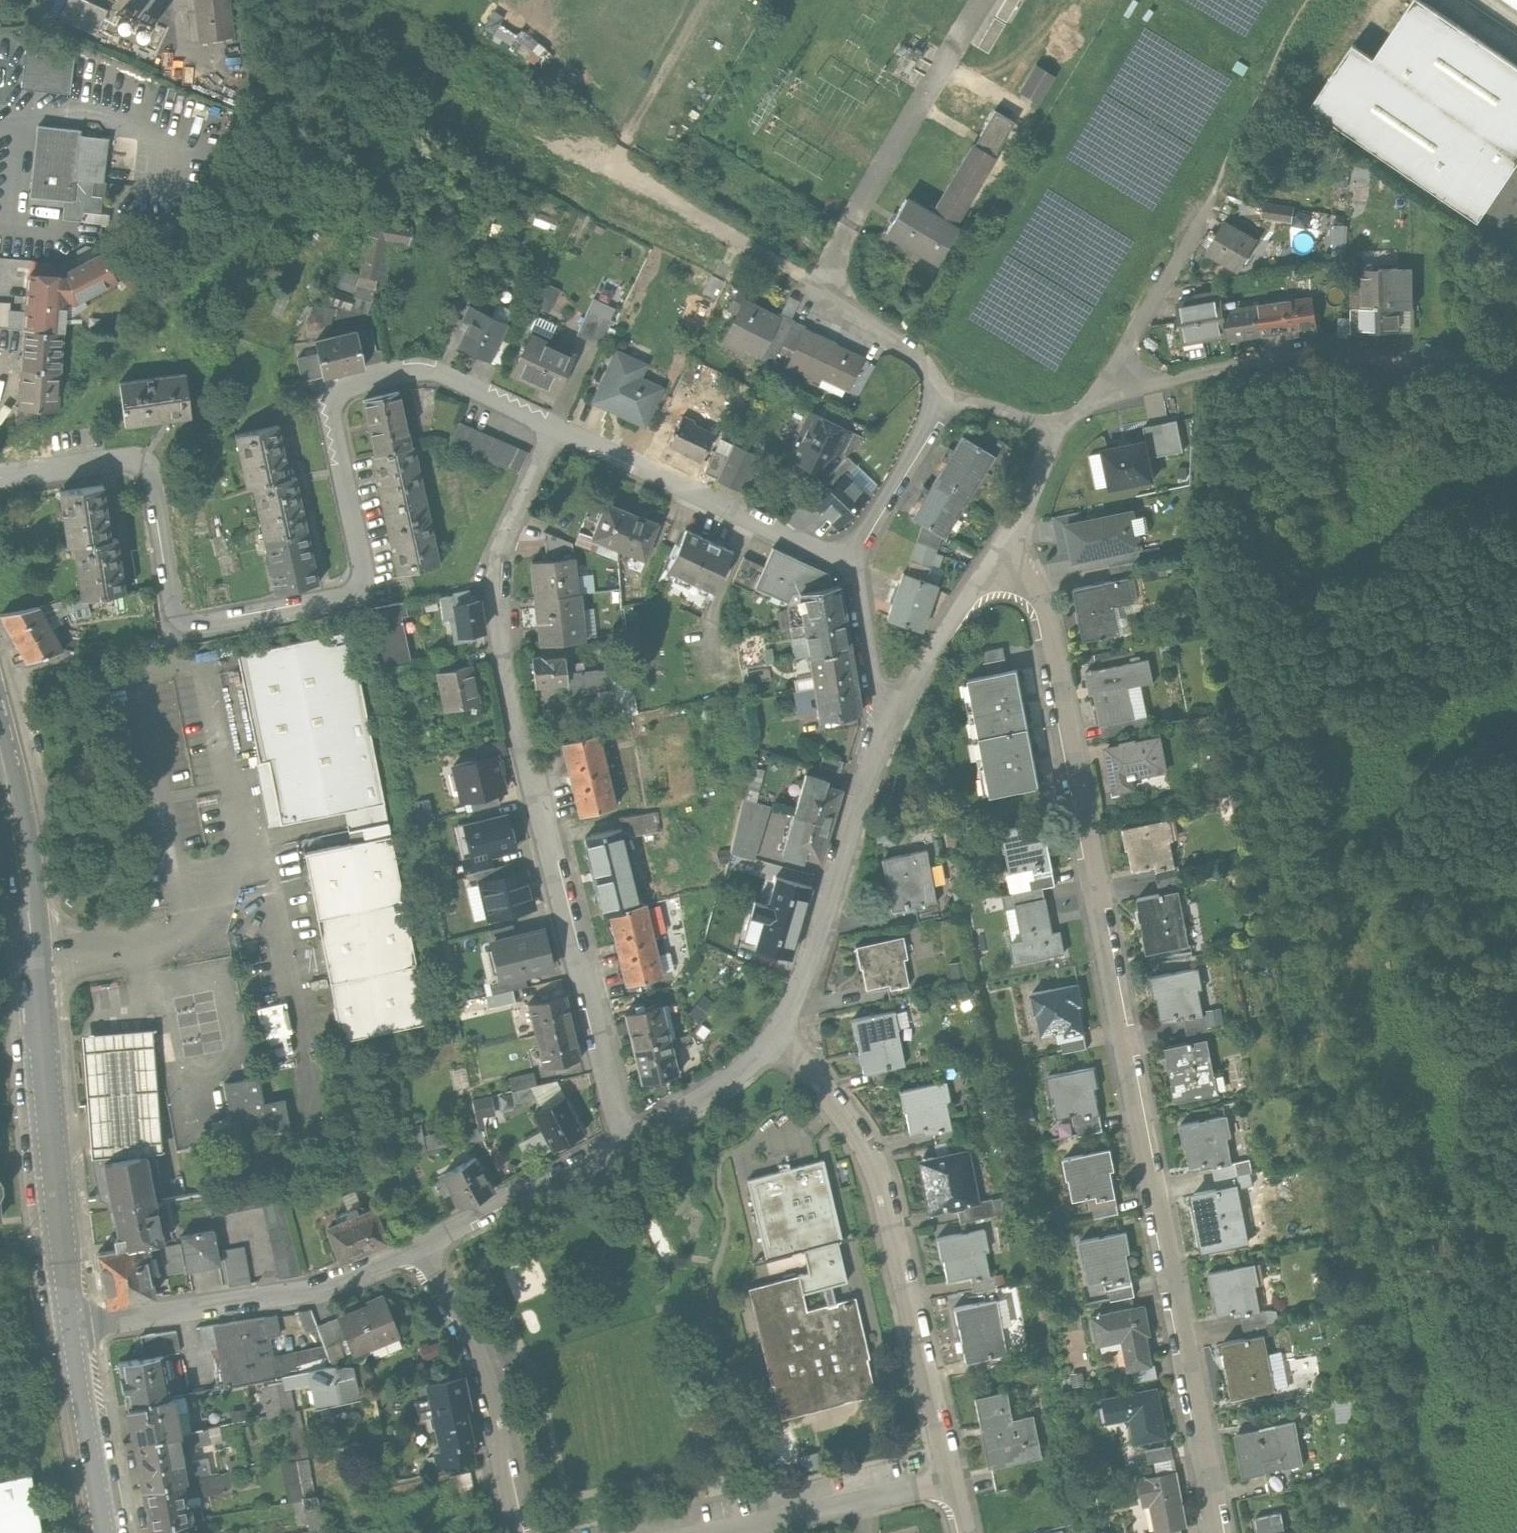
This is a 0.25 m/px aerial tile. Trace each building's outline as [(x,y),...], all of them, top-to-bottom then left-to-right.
[(60,19),(110,38),(120,14),(83,0),(68,0),(60,19)] [(185,48),(220,43),(214,0),(179,0),(185,48)] [(1516,9),(1516,0),(1504,0),(1516,9)] [(1417,3),(1377,63),(1355,49),(1314,109),(1480,220),(1516,164),(1516,70),(1417,3)] [(991,17),(973,48),(991,59),(1009,28),(991,17)] [(69,58),(23,53),(19,92),(64,98),(69,58)] [(1061,78),(1036,63),(1018,92),(1043,107),(1061,78)] [(90,74),(82,92),(121,110),(129,92),(90,74)] [(1023,132),(992,114),(934,214),(964,232),(1023,132)] [(79,138),(30,132),(21,206),(61,211),(59,224),(86,227),(91,186),(100,187),(105,144),(78,141),(79,138)] [(934,214),(907,198),(887,233),(944,266),(964,232),(934,214)] [(1317,214),(1263,205),(1259,230),(1313,239),(1317,214)] [(1257,246),(1222,226),(1208,250),(1243,270),(1257,246)] [(365,282),(380,285),(387,251),(403,254),(407,238),(375,232),(365,282)] [(53,279),(17,276),(14,330),(47,332),(48,315),(104,282),(89,257),(53,279)] [(1414,272),(1359,273),(1361,335),(1407,334),(1406,308),(1415,308),(1414,272)] [(557,290),(543,283),(532,306),(547,313),(557,290)] [(781,319),(743,299),(721,340),(747,354),(750,349),(762,355),(764,352),(781,319)] [(612,309),(595,301),(581,334),(598,341),(612,309)] [(1260,307),(1264,336),(1312,330),(1308,301),(1260,307)] [(1225,303),(1188,308),(1193,345),(1230,340),(1225,307),(1225,303)] [(1225,307),(1230,340),(1264,336),(1260,307),(1244,309),(1244,305),(1225,307)] [(461,349),(490,362),(511,318),(494,310),(490,318),(471,309),(465,321),(473,324),(461,349)] [(782,316),(781,319),(764,352),(777,358),(781,350),(795,323),(782,316)] [(808,330),(795,323),(781,350),(794,357),(806,332),(808,330)] [(380,354),(372,327),(325,341),(329,355),(308,361),(313,381),(367,365),(365,359),(380,354)] [(47,332),(14,330),(9,404),(42,406),(47,332)] [(861,360),(806,332),(794,357),(787,370),(842,397),(861,360)] [(574,360),(527,338),(509,374),(556,397),(574,360)] [(648,372),(614,356),(594,402),(642,424),(658,388),(644,382),(648,372)] [(185,376),(119,384),(124,427),(190,419),(185,376)] [(419,448),(406,390),(365,399),(377,457),(413,449),(419,448)] [(846,431),(811,414),(790,457),(826,474),(835,455),(846,431)] [(520,453),(458,424),(447,448),(509,478),(520,453)] [(710,439),(680,424),(666,453),(679,459),(680,456),(697,465),(710,439)] [(1143,432),(1146,443),(1149,458),(1182,450),(1175,424),(1143,432)] [(293,479),(282,427),(240,436),(251,488),(255,487),(293,479)] [(862,439),(846,431),(835,455),(843,459),(862,439)] [(993,450),(963,432),(938,475),(969,492),(993,450)] [(733,447),(719,440),(704,472),(717,478),(733,447)] [(1146,443),(1099,453),(1109,497),(1155,487),(1149,458),(1146,443)] [(755,457),(733,447),(717,478),(739,490),(755,457)] [(426,508),(413,449),(377,457),(373,458),(385,517),(426,508)] [(828,485),(837,493),(848,482),(858,471),(849,463),(828,485)] [(969,492),(938,475),(914,517),(925,523),(942,533),(944,535),(969,492)] [(309,531),(298,478),(293,479),(255,487),(266,540),(309,531)] [(864,496),(848,482),(837,493),(820,512),(836,526),(864,496)] [(111,545),(103,488),(59,494),(66,551),(72,550),(111,545)] [(606,495),(591,530),(617,541),(632,507),(606,495)] [(632,507),(617,541),(642,552),(657,518),(632,507)] [(438,568),(426,508),(385,517),(398,576),(438,568)] [(1072,554),(1075,568),(1101,563),(1126,558),(1145,555),(1137,511),(1083,521),(1082,512),(1053,518),(1060,556),(1072,554)] [(925,523),(916,549),(934,555),(942,533),(925,523)] [(733,549),(682,525),(661,569),(712,593),(733,549)] [(320,583),(309,531),(266,540),(277,592),(320,583)] [(547,542),(548,560),(573,558),(572,550),(547,542)] [(123,599),(116,544),(111,545),(72,550),(80,605),(123,599)] [(755,587),(797,607),(804,605),(838,599),(833,579),(773,549),(755,587)] [(916,549),(906,575),(924,582),(934,555),(916,549)] [(548,560),(531,561),(533,598),(575,596),(573,558),(548,560)] [(1101,563),(1103,572),(1128,568),(1126,558),(1101,563)] [(1103,572),(1105,584),(1130,579),(1128,568),(1103,572)] [(903,574),(887,620),(920,631),(936,585),(924,582),(906,575),(903,574)] [(646,595),(646,587),(634,588),(633,578),(622,579),(623,597),(646,595)] [(1105,584),(1074,590),(1083,637),(1113,631),(1108,605),(1134,600),(1130,579),(1105,584)] [(443,600),(445,609),(469,605),(467,595),(443,600)] [(575,596),(533,598),(537,650),(579,647),(575,596)] [(838,599),(804,605),(810,634),(848,627),(842,598),(838,599)] [(48,604),(52,623),(67,619),(62,600),(48,604)] [(410,616),(406,601),(376,608),(388,662),(413,656),(404,618),(410,616)] [(469,605),(445,609),(448,622),(445,623),(449,645),(475,640),(474,635),(481,634),(475,604),(469,605)] [(63,650),(40,608),(0,616),(26,661),(63,650)] [(848,627),(810,634),(815,662),(853,655),(848,627)] [(343,628),(230,651),(253,762),(263,759),(276,819),(329,809),(334,833),(357,828),(383,823),(343,628)] [(735,636),(740,665),(767,661),(763,632),(735,636)] [(984,654),(987,671),(1008,667),(1004,650),(984,654)] [(853,655),(815,662),(821,690),(858,683),(853,655)] [(413,656),(388,662),(391,673),(416,668),(413,656)] [(567,661),(529,664),(531,689),(569,686),(567,670),(567,661)] [(631,704),(626,663),(567,670),(569,686),(569,694),(615,688),(617,706),(631,704)] [(1141,663),(1090,672),(1099,725),(1111,723),(1130,719),(1126,692),(1145,689),(1141,663)] [(448,670),(436,672),(446,716),(459,713),(460,718),(482,714),(471,665),(455,668),(454,664),(447,666),(448,670)] [(987,671),(971,674),(983,735),(1029,726),(1017,665),(1008,667),(987,671)] [(766,666),(745,669),(747,683),(768,680),(766,666)] [(858,683),(821,690),(826,719),(864,712),(858,683)] [(1111,723),(1113,735),(1132,732),(1130,719),(1111,723)] [(1029,726),(983,735),(994,794),(1041,785),(1029,726)] [(611,805),(593,735),(560,743),(578,814),(611,805)] [(1157,739),(1106,747),(1113,792),(1144,787),(1142,775),(1162,772),(1157,739)] [(494,751),(445,763),(454,801),(466,798),(492,792),(503,789),(494,751)] [(754,764),(748,790),(761,793),(767,767),(754,764)] [(838,784),(809,775),(796,815),(826,824),(838,784)] [(732,853),(756,859),(772,796),(761,793),(748,790),(732,853)] [(492,792),(466,798),(469,809),(494,803),(492,792)] [(507,808),(457,820),(467,859),(487,854),(517,847),(514,833),(519,824),(517,813),(507,808)] [(826,824),(796,815),(784,855),(811,863),(813,865),(826,824)] [(1171,816),(1118,825),(1122,854),(1126,854),(1129,871),(1158,867),(1158,868),(1176,865),(1172,845),(1176,844),(1171,816)] [(1047,819),(1007,827),(1016,872),(1039,868),(1040,874),(1057,870),(1047,819)] [(360,840),(300,852),(313,919),(393,903),(399,902),(383,823),(357,828),(360,840)] [(636,903),(617,833),(584,841),(603,912),(606,911),(636,903)] [(924,851),(881,860),(888,892),(883,893),(886,912),(914,906),(934,902),(924,851)] [(471,869),(489,864),(487,854),(467,859),(459,860),(462,871),(471,869)] [(471,869),(473,879),(510,871),(507,860),(489,864),(471,869)] [(1176,865),(1158,868),(1160,877),(1177,874),(1176,865)] [(510,871),(473,879),(483,921),(531,909),(527,893),(529,888),(528,885),(524,881),(521,868),(510,871)] [(1177,874),(1160,877),(1161,887),(1174,884),(1179,883),(1177,874)] [(812,888),(779,879),(772,905),(759,901),(755,915),(768,919),(760,947),(793,956),(812,888)] [(1161,887),(1135,891),(1137,902),(1136,903),(1138,914),(1139,914),(1142,929),(1141,929),(1145,954),(1186,947),(1174,884),(1161,887)] [(1042,899),(1014,905),(1021,941),(1011,943),(1015,963),(1060,953),(1056,933),(1049,934),(1042,899)] [(934,902),(914,906),(917,920),(943,914),(940,901),(934,902)] [(313,919),(309,920),(322,982),(406,965),(393,903),(313,919)] [(657,973),(638,903),(636,903),(606,911),(625,981),(657,973)] [(711,913),(705,936),(732,943),(737,920),(711,913)] [(482,942),(520,933),(517,922),(479,931),(482,942)] [(520,933),(482,942),(492,983),(527,975),(548,970),(538,929),(520,933)] [(900,937),(856,946),(860,966),(864,966),(869,988),(891,984),(893,991),(905,988),(900,964),(905,961),(900,937)] [(406,965),(322,982),(335,1048),(419,1032),(406,965)] [(1203,968),(1150,978),(1156,1007),(1160,1006),(1163,1024),(1191,1019),(1192,1020),(1209,1017),(1205,997),(1209,996),(1203,968)] [(527,975),(492,983),(487,984),(490,997),(516,990),(530,987),(527,975)] [(1075,985),(1025,995),(1029,1017),(1033,1017),(1037,1037),(1058,1033),(1058,1036),(1080,1032),(1076,1010),(1079,1010),(1075,985)] [(492,1007),(519,1001),(516,990),(490,997),(492,1007)] [(566,1028),(559,996),(526,1003),(533,1035),(566,1028)] [(667,1042),(658,1006),(625,1014),(634,1050),(667,1042)] [(897,1013),(857,1019),(862,1045),(856,1046),(858,1061),(862,1061),(864,1075),(907,1068),(897,1013)] [(1209,1017),(1192,1020),(1193,1029),(1211,1025),(1209,1017)] [(1211,1025),(1193,1029),(1195,1038),(1202,1036),(1213,1034),(1211,1025)] [(573,1060),(566,1028),(533,1035),(540,1067),(573,1060)] [(153,1033),(90,1038),(99,1160),(153,1156),(162,1155),(153,1033)] [(1195,1038),(1163,1043),(1165,1054),(1163,1055),(1165,1066),(1167,1066),(1170,1081),(1168,1081),(1172,1107),(1213,1099),(1202,1036),(1195,1038)] [(676,1077),(667,1042),(634,1050),(643,1085),(676,1077)] [(1096,1068),(1046,1077),(1050,1100),(1054,1099),(1058,1119),(1079,1115),(1079,1118),(1101,1115),(1097,1093),(1100,1092),(1096,1068)] [(512,1088),(535,1083),(533,1072),(510,1078),(512,1088)] [(949,1081),(896,1091),(902,1121),(906,1120),(910,1138),(939,1132),(939,1134),(956,1130),(952,1109),(955,1109),(949,1081)] [(258,1082),(222,1089),(231,1139),(268,1132),(258,1082)] [(515,1098),(538,1093),(535,1083),(512,1088),(515,1098)] [(490,1096),(475,1099),(478,1114),(493,1111),(490,1096)] [(583,1136),(562,1098),(534,1112),(555,1151),(583,1136)] [(1229,1115),(1175,1125),(1181,1155),(1185,1154),(1188,1172),(1216,1166),(1217,1170),(1235,1166),(1231,1145),(1234,1144),(1229,1115)] [(966,1146),(914,1153),(921,1203),(973,1195),(966,1146)] [(1113,1148),(1063,1157),(1067,1180),(1072,1179),(1075,1200),(1096,1196),(1097,1199),(1118,1195),(1114,1173),(1118,1172),(1113,1148)] [(160,1204),(153,1156),(99,1160),(87,1160),(95,1200),(108,1204),(109,1212),(160,1204)] [(489,1196),(469,1158),(441,1173),(462,1211),(489,1196)] [(752,1285),(783,1419),(879,1397),(826,1163),(752,1180),(770,1259),(805,1251),(810,1272),(752,1285)] [(1235,1166),(1217,1170),(1218,1178),(1236,1175),(1235,1166)] [(11,1217),(7,1175),(0,1176),(0,1218),(11,1217)] [(1236,1175),(1218,1178),(1220,1187),(1233,1185),(1238,1184),(1236,1175)] [(299,1273),(279,1178),(210,1193),(215,1216),(258,1207),(273,1279),(299,1273)] [(1220,1187),(1192,1192),(1194,1204),(1192,1204),(1195,1215),(1196,1215),(1199,1231),(1198,1231),(1202,1253),(1244,1245),(1233,1185),(1220,1187)] [(160,1204),(109,1212),(117,1252),(148,1247),(166,1243),(160,1204)] [(351,1219),(365,1252),(389,1242),(377,1212),(362,1218),(361,1214),(351,1219)] [(328,1233),(340,1263),(365,1252),(351,1219),(341,1223),(343,1227),(328,1233)] [(1127,1227),(1077,1237),(1081,1259),(1085,1258),(1089,1279),(1110,1275),(1111,1278),(1132,1274),(1128,1252),(1132,1251),(1127,1227)] [(990,1228),(937,1236),(940,1259),(944,1259),(948,1283),(976,1278),(977,1281),(994,1278),(991,1257),(994,1256),(990,1228)] [(210,1231),(180,1237),(187,1273),(217,1267),(210,1231)] [(117,1252),(97,1256),(107,1307),(157,1297),(148,1247),(117,1252)] [(244,1283),(237,1252),(217,1256),(223,1287),(244,1283)] [(516,1295),(545,1282),(533,1255),(504,1268),(516,1295)] [(1259,1264),(1206,1274),(1211,1303),(1215,1302),(1218,1320),(1247,1315),(1247,1318),(1264,1315),(1261,1293),(1264,1292),(1259,1264)] [(994,1299),(953,1309),(958,1327),(954,1328),(959,1350),(962,1349),(966,1363),(1007,1354),(994,1299)] [(400,1335),(387,1301),(342,1319),(356,1353),(400,1335)] [(1152,1336),(1146,1303),(1092,1314),(1098,1346),(1124,1341),(1129,1367),(1153,1362),(1148,1336),(1152,1336)] [(314,1330),(313,1327),(309,1314),(296,1315),(302,1334),(314,1330)] [(1264,1315),(1247,1318),(1249,1327),(1266,1324),(1264,1315)] [(331,1321),(313,1327),(314,1330),(319,1346),(324,1362),(344,1359),(331,1321)] [(251,1322),(196,1332),(205,1384),(251,1376),(247,1356),(245,1342),(254,1340),(251,1322)] [(1266,1324),(1249,1327),(1251,1337),(1261,1335),(1268,1334),(1266,1324)] [(1251,1337),(1220,1343),(1222,1354),(1220,1354),(1223,1366),(1224,1366),(1227,1381),(1226,1382),(1230,1403),(1272,1396),(1261,1335),(1251,1337)] [(166,1339),(135,1345),(137,1360),(156,1356),(169,1354),(166,1339)] [(324,1362),(319,1346),(274,1355),(273,1351),(247,1356),(251,1376),(324,1362)] [(137,1360),(115,1365),(125,1413),(166,1404),(156,1356),(137,1360)] [(334,1370),(292,1379),(295,1390),(307,1387),(307,1386),(310,1385),(311,1389),(333,1384),(337,1404),(357,1400),(350,1370),(334,1370)] [(474,1372),(432,1381),(436,1402),(427,1404),(430,1417),(440,1415),(447,1449),(443,1450),(447,1467),(482,1460),(479,1445),(484,1445),(478,1417),(483,1416),(474,1372)] [(1169,1437),(1158,1380),(1108,1389),(1114,1421),(1140,1416),(1145,1442),(1169,1437)] [(1009,1387),(971,1395),(979,1433),(985,1431),(997,1488),(1043,1479),(1030,1416),(1016,1419),(1009,1387)] [(166,1404),(125,1413),(132,1445),(176,1436),(169,1404),(166,1404)] [(1293,1422),(1235,1434),(1243,1474),(1269,1469),(1301,1463),(1293,1422)] [(176,1436),(132,1445),(142,1492),(208,1478),(204,1460),(181,1464),(179,1451),(215,1444),(212,1429),(176,1436)] [(1175,1441),(1152,1444),(1155,1468),(1178,1465),(1175,1441)] [(307,1462),(295,1464),(302,1504),(308,1532),(320,1532),(307,1462)] [(1301,1463),(1269,1469),(1273,1488),(1305,1482),(1301,1463)] [(290,1506),(302,1504),(295,1464),(283,1466),(290,1506)] [(1188,1527),(1177,1471),(1139,1478),(1145,1509),(1159,1506),(1165,1532),(1188,1527)] [(35,1472),(0,1478),(0,1532),(45,1532),(35,1472)] [(471,1473),(452,1477),(456,1498),(475,1493),(471,1473)] [(208,1478),(142,1492),(148,1524),(191,1516),(188,1499),(227,1491),(230,1486),(227,1474),(208,1478)] [(1251,1518),(1254,1532),(1317,1532),(1316,1527),(1288,1532),(1284,1511),(1251,1518)] [(148,1524),(150,1532),(194,1532),(191,1516),(148,1524)]
